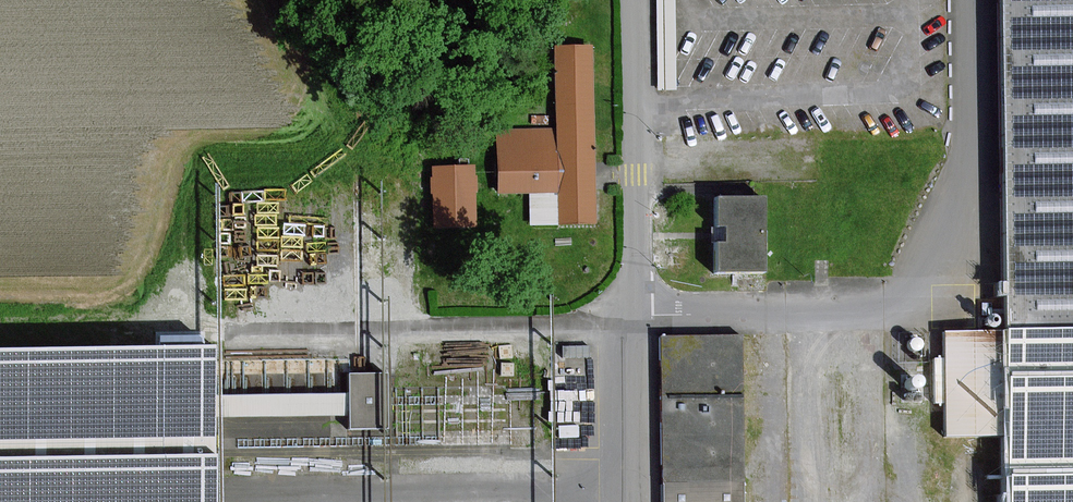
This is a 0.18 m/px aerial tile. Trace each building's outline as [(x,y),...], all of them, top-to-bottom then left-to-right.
[(1001,333),(1072,332),(1072,0),(995,0),(1001,333)] [(587,49),(552,49),(554,131),(555,173),(555,193),(556,225),(591,225),(587,49)] [(496,175),(555,173),(554,131),(524,132),(495,133),(496,175)] [(469,169),(429,170),(431,229),(471,228),(469,169)] [(496,194),(526,194),(555,193),(555,173),(496,175),(496,194)] [(759,200),(711,201),(712,274),(759,273),(759,200)] [(199,326),(0,329),(0,501),(201,501),(199,326)] [(1001,333),(1003,435),(1004,501),(1072,501),(1072,332),(1001,333)] [(942,436),(1003,435),(1001,333),(940,334),(942,436)] [(734,341),(658,343),(663,501),(738,501),(734,341)] [(298,409),(345,409),(345,424),(376,424),(376,368),(344,368),(343,391),(298,391),(298,409)]
